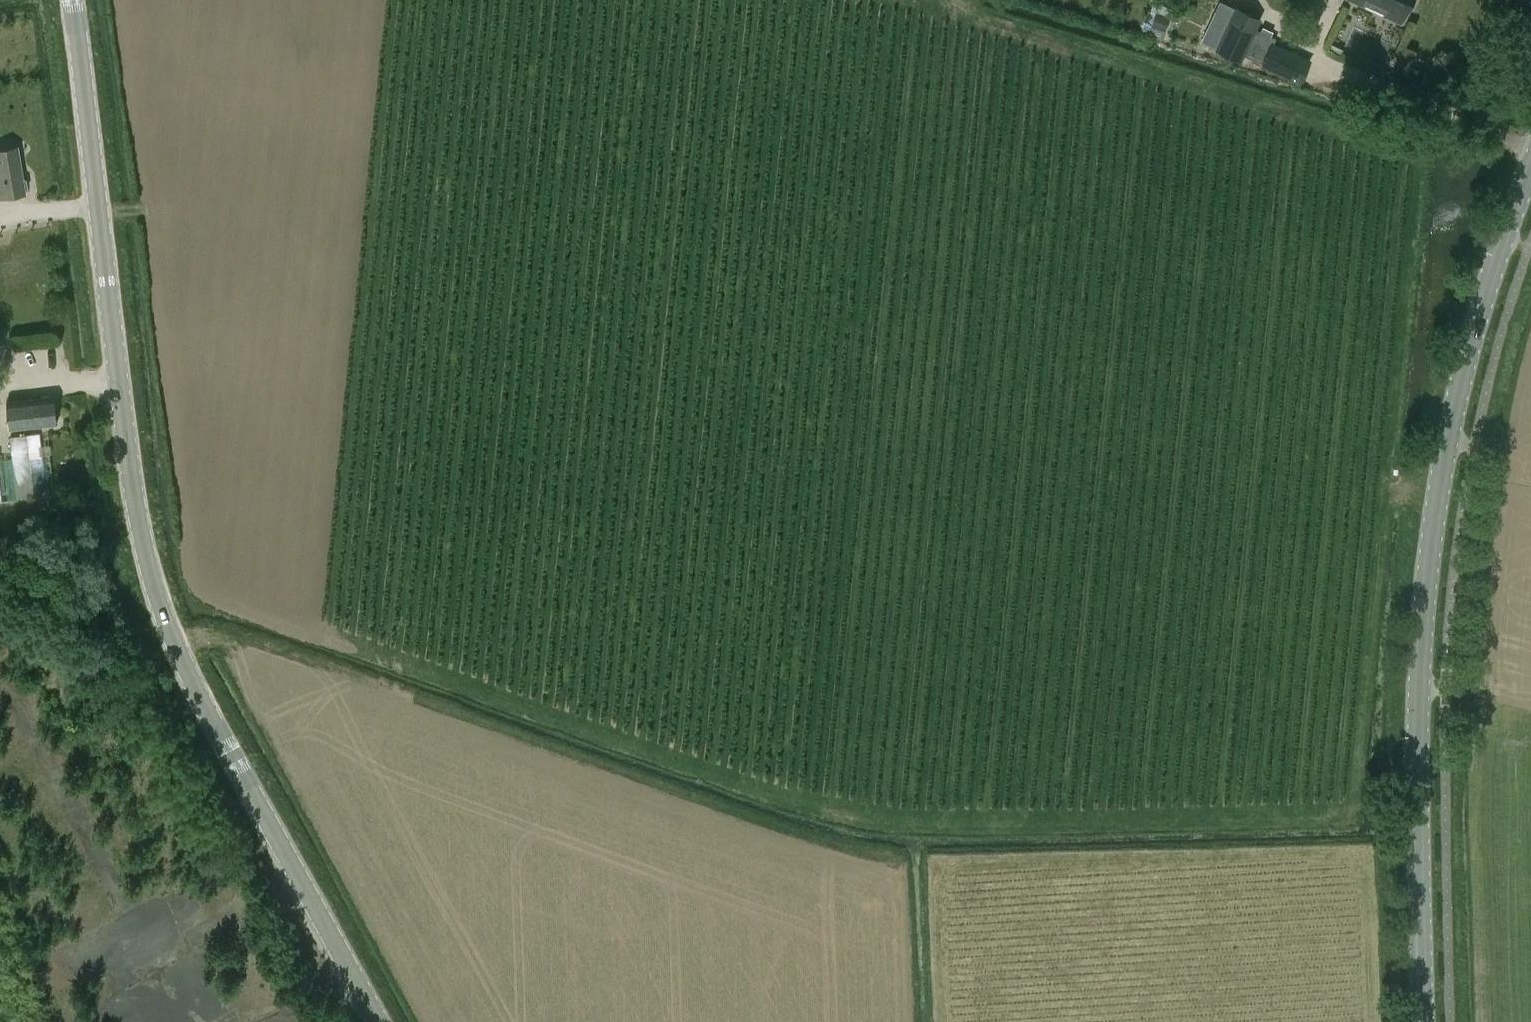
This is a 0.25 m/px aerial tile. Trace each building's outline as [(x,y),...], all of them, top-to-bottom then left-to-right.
[(1400,18),(1402,15),(1408,14),(1413,2),(1412,0),(1362,0),(1400,18)] [(1257,29),(1262,18),(1236,6),(1215,49),(1242,61),(1245,55),(1262,63),(1260,67),(1300,86),(1312,61),(1274,43),(1276,39),(1257,29)] [(18,146),(0,149),(0,198),(26,193),(26,189),(28,187),(27,179),(23,176),(18,146)] [(10,429),(57,423),(54,396),(7,401),(10,429)]
